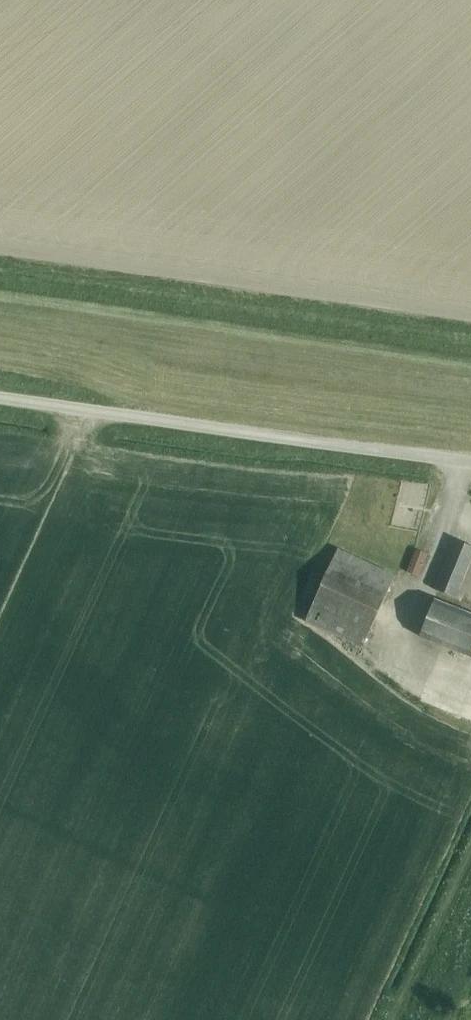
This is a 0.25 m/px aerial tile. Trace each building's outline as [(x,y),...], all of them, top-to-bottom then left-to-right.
[(456,598),(470,561),(470,546),(455,539),(435,590),(456,598)] [(410,565),(424,572),(435,551),(422,543),(410,565)] [(306,620),(363,646),(395,577),(338,551),(306,620)] [(470,657),(470,614),(435,599),(420,636),(470,657)]
